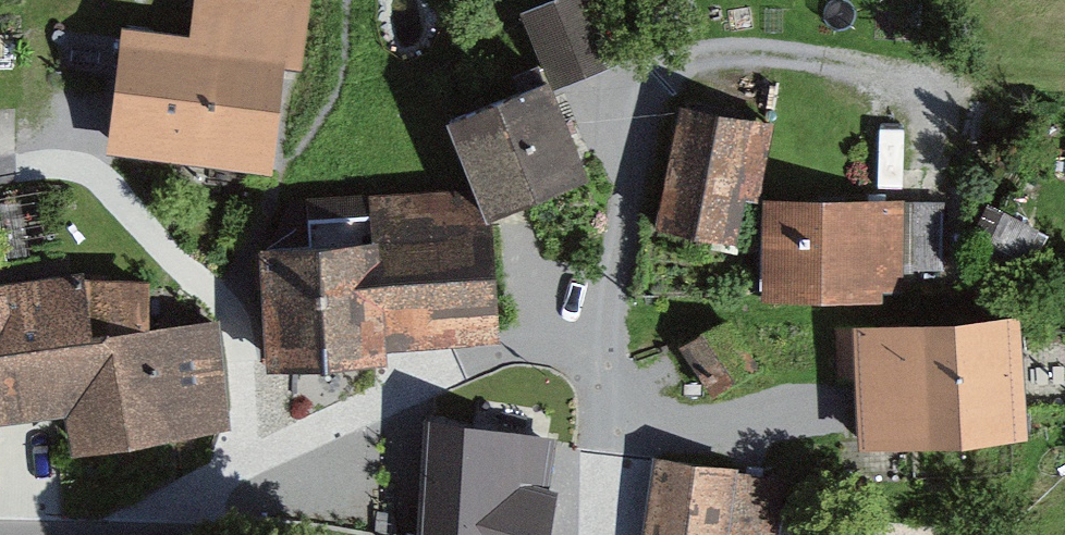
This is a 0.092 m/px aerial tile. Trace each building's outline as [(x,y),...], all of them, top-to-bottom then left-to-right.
[(270,165),(284,60),(302,63),(310,0),(217,0),(210,50),(179,46),(164,150),(270,165)] [(527,14),(558,88),(625,60),(600,0),(562,0),(527,14)] [(109,31),(57,26),(46,131),(98,136),(109,31)] [(542,76),(454,119),(503,219),(591,176),(542,76)] [(766,122),(675,102),(651,216),(726,233),(736,189),(751,192),(766,122)] [(763,202),(763,287),(901,287),(901,268),(969,268),(969,202),(763,202)] [(1031,228),(996,210),(983,235),(1018,253),(1031,228)] [(368,337),(502,331),(497,213),(364,218),(368,337)] [(274,238),(278,360),(369,357),(368,337),(364,218),(321,220),(322,237),(274,238)] [(0,276),(0,414),(55,408),(58,440),(240,422),(229,316),(139,325),(135,282),(63,270),(0,276)] [(918,316),(855,321),(859,372),(871,372),(876,432),(1012,422),(1004,319),(919,326),(918,316)] [(739,322),(703,348),(739,395),(774,368),(739,322)] [(423,407),(416,534),(571,534),(576,487),(566,486),(574,415),(423,407)] [(671,464),(661,534),(801,534),(808,482),(671,464)]
